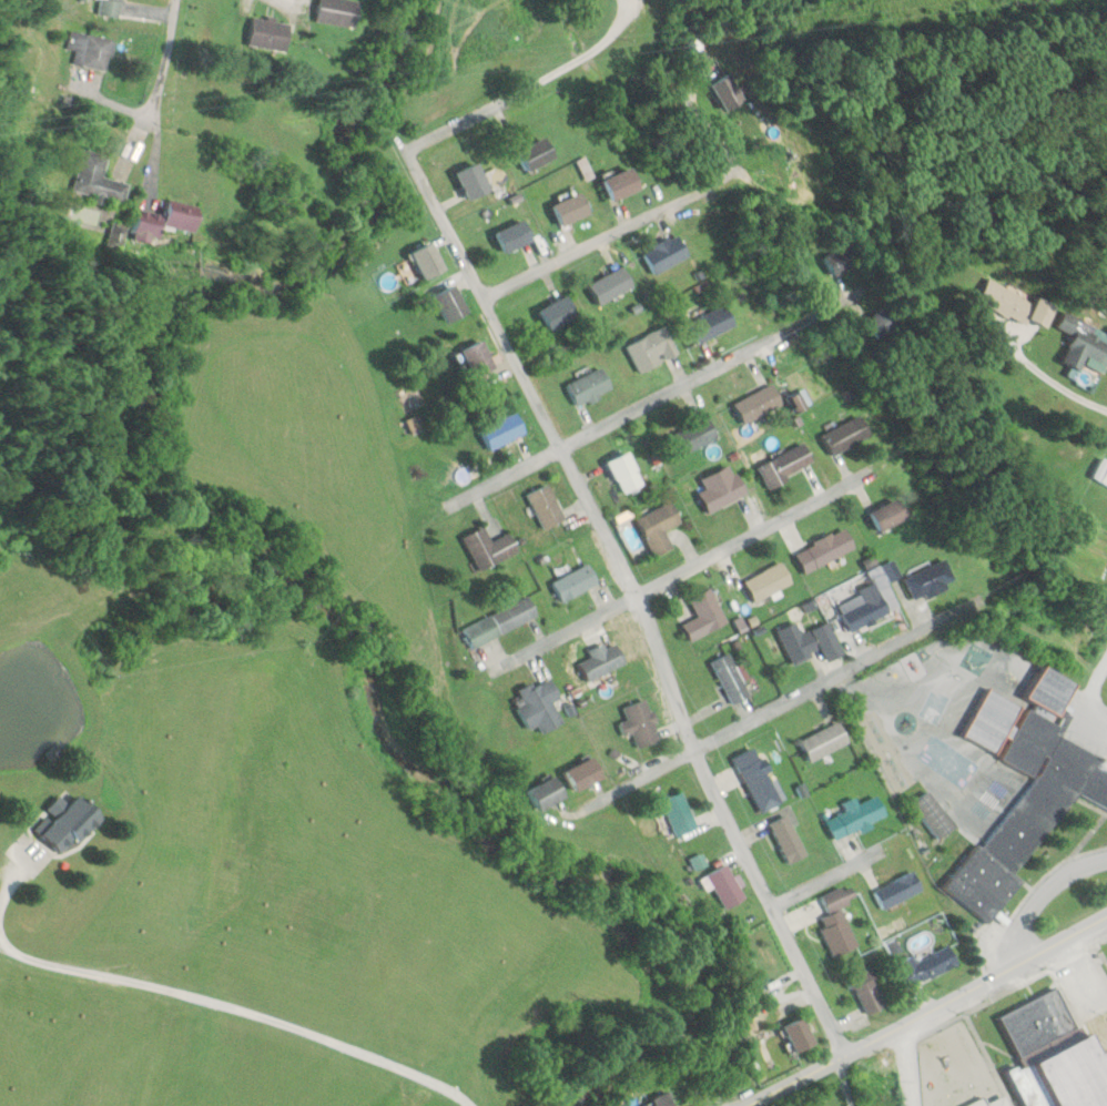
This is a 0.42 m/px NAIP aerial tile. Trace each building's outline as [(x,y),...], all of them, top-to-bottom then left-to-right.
[(121,17),(124,0),(102,0),(100,14),(121,17)] [(353,29),(359,3),(347,0),(319,0),(315,21),(353,29)] [(291,22),(252,17),(249,47),(287,52),(291,22)] [(115,40),(71,29),(67,47),(77,49),(73,63),(107,72),(115,40)] [(711,83),(727,111),(745,101),(729,73),(711,83)] [(542,168),(542,142),(523,142),(523,168),(542,168)] [(104,177),(109,155),(83,148),(73,190),(95,196),(93,202),(106,205),(107,200),(124,204),(129,183),(104,177)] [(469,201),(490,190),(477,162),(455,173),(469,201)] [(601,178),(612,201),(640,188),(630,165),(601,178)] [(561,226),(590,213),(580,191),(551,205),(561,226)] [(135,204),(131,233),(156,237),(158,226),(189,231),(192,213),(135,204)] [(495,232),(505,254),(533,240),(522,218),(495,232)] [(642,247),(650,273),(688,261),(680,236),(642,247)] [(446,269),(433,242),(411,253),(424,280),(446,269)] [(858,263),(847,243),(822,256),(833,276),(858,263)] [(632,291),(624,268),(591,279),(599,303),(632,291)] [(977,303),(1024,324),(1034,301),(987,280),(977,303)] [(467,316),(456,285),(435,293),(445,323),(467,316)] [(699,345),(735,324),(723,303),(687,324),(699,345)] [(1067,312),(1051,341),(1065,348),(1059,359),(1080,371),(1085,362),(1103,372),(1106,365),(1106,345),(1106,343),(1106,335),(1067,312)] [(677,355),(663,327),(625,345),(638,373),(677,355)] [(496,367),(481,338),(459,349),(474,378),(496,367)] [(566,382),(574,405),(612,390),(603,368),(566,382)] [(743,424),(782,406),(772,385),(734,402),(743,424)] [(526,433),(515,410),(479,428),(490,451),(526,433)] [(868,437),(857,415),(820,435),(832,457),(868,437)] [(718,438),(709,417),(666,436),(675,457),(718,438)] [(814,466),(804,444),(757,466),(767,488),(814,466)] [(644,483),(626,451),(606,462),(624,494),(644,483)] [(708,513),(747,494),(732,464),(699,480),(704,488),(697,492),(708,513)] [(564,521),(548,485),(527,494),(543,531),(564,521)] [(907,521),(898,500),(869,512),(878,533),(907,521)] [(636,518),(655,558),(673,549),(664,530),(680,523),(671,502),(636,518)] [(462,538),(480,573),(518,553),(508,533),(490,542),(482,527),(462,538)] [(805,575),(855,548),(843,527),(793,554),(805,575)] [(955,582),(943,558),(903,579),(915,603),(955,582)] [(743,581),(755,603),(791,582),(779,561),(743,581)] [(561,603),(599,583),(589,563),(551,583),(561,603)] [(726,624),(709,589),(689,599),(698,617),(681,625),(689,642),(726,624)] [(890,611),(877,591),(842,613),(854,634),(890,611)] [(538,618),(529,597),(462,628),(472,648),(538,618)] [(792,666),(822,653),(826,663),(843,656),(828,623),(801,635),(796,623),(777,631),(792,666)] [(587,683),(626,665),(617,645),(577,663),(587,683)] [(710,663),(733,706),(750,696),(727,654),(710,663)] [(1025,702),(1061,717),(1076,682),(1040,667),(1025,702)] [(518,707),(527,729),(558,716),(553,702),(559,699),(550,678),(519,691),(524,704),(518,707)] [(1057,741),(1064,726),(984,691),(964,738),(995,752),(996,759),(1022,770),(1034,780),(1004,815),(1001,822),(980,847),(974,844),(947,877),(943,886),(988,924),(1023,882),(1013,874),(1042,840),(1043,837),(1056,822),(1067,795),(1106,812),(1106,762),(1057,741)] [(623,707),(627,722),(620,724),(623,736),(633,734),(637,748),(659,742),(648,700),(623,707)] [(800,741),(810,762),(849,743),(839,722),(800,741)] [(732,759),(759,814),(782,803),(755,747),(732,759)] [(566,770),(575,791),(604,779),(595,758),(566,770)] [(528,792),(540,812),(566,796),(554,776),(528,792)] [(660,801),(675,837),(697,827),(681,792),(660,801)] [(80,845),(105,819),(79,794),(69,805),(60,797),(48,810),(55,817),(40,833),(62,853),(75,840),(80,845)] [(846,812),(826,820),(835,842),(887,819),(877,795),(859,803),(856,798),(842,804),(846,812)] [(936,840),(955,827),(941,807),(922,820),(936,840)] [(806,856),(787,815),(769,823),(789,864),(806,856)] [(700,878),(708,892),(713,890),(724,911),(746,899),(727,863),(700,878)] [(873,890),(883,910),(922,891),(913,872),(873,890)] [(858,900),(851,883),(821,896),(829,915),(817,920),(834,958),(858,947),(840,908),(858,900)] [(906,987),(959,965),(951,945),(915,960),(914,956),(897,963),(906,987)] [(849,977),(867,1015),(891,1003),(874,966),(849,977)] [(1000,1014),(1017,1053),(1075,1027),(1058,988),(1000,1014)] [(817,1042),(804,1016),(784,1026),(797,1052),(817,1042)] [(1007,1069),(1025,1105),(1056,1105),(1059,1104),(1060,1105),(1106,1105),(1106,1021),(1007,1069)] [(667,1091),(649,1098),(652,1105),(673,1105),(667,1091)] [(1004,1095),(986,1103),(984,1097),(964,1105),(1010,1105),(1004,1095)]
